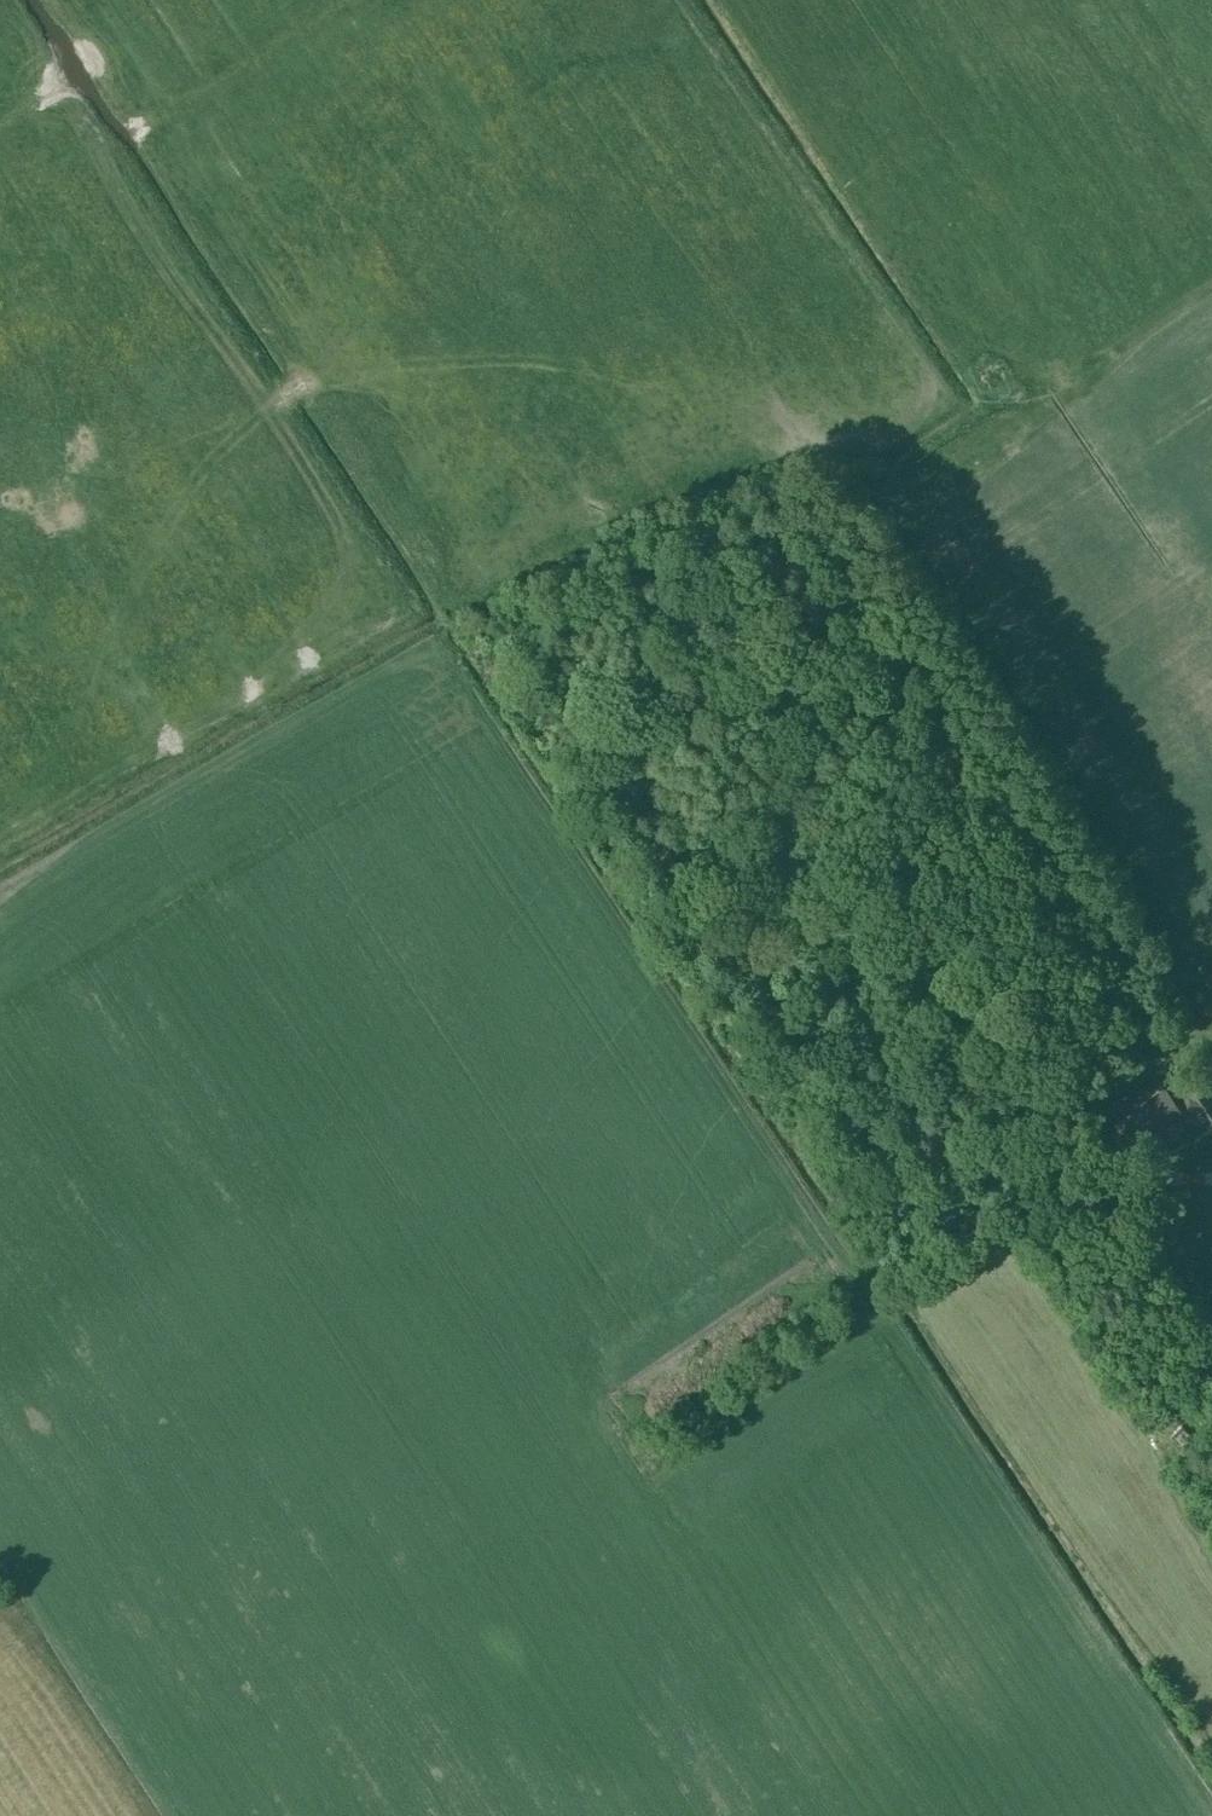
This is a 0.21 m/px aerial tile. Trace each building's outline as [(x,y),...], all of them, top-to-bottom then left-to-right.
[(1178,1097),(1169,1084),(1134,1108),(1136,1112),(1116,1126),(1136,1155),(1157,1141),(1153,1135),(1182,1116),(1181,1115),(1191,1108),(1203,1126),(1211,1120),(1211,1095),(1203,1081),(1178,1097)]
